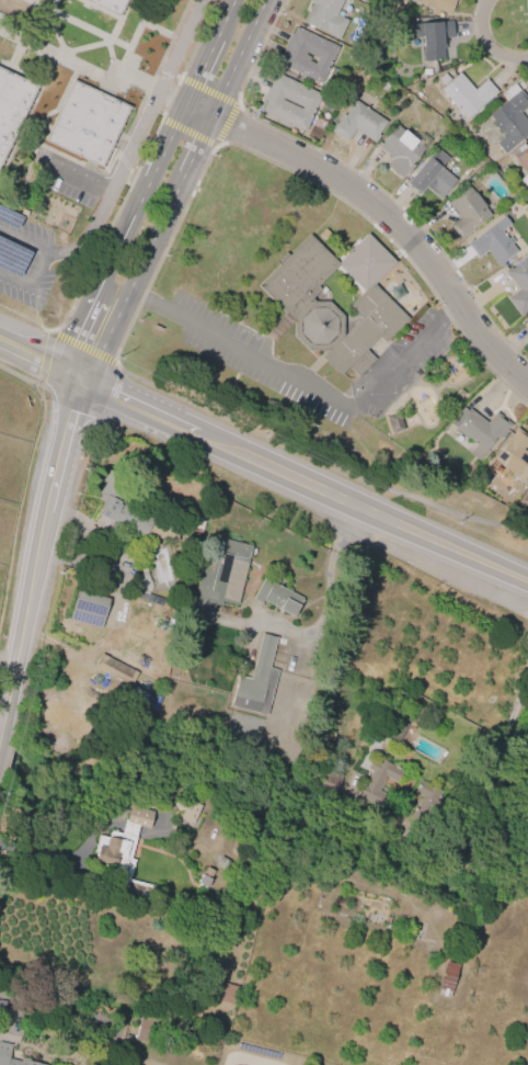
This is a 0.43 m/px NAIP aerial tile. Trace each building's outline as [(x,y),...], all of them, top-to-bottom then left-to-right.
[(122,14),(91,0),(128,0),(122,14)] [(309,3),(310,0),(342,0),(335,14),(347,21),(337,41),(302,23),(311,4),(309,3)] [(449,14),(412,0),(455,0),(449,14)] [(423,60),(422,36),(414,36),(413,24),(440,22),(440,21),(451,20),(452,37),(444,37),(445,49),(443,49),(443,59),(423,60)] [(295,26),(337,47),(320,83),(277,64),(280,57),(279,56),(290,33),(291,33),(295,26)] [(37,87),(0,165),(0,68),(37,87)] [(459,72),(473,89),(485,79),(496,91),(466,118),(439,89),(444,86),(437,79),(444,72),(450,80),(459,72)] [(275,73),(321,95),(303,132),(260,111),(265,102),(262,101),(275,73)] [(45,141),(73,80),(130,106),(103,168),(45,141)] [(519,89),(527,100),(527,105),(518,112),(527,124),(527,133),(503,154),(494,143),(503,136),(501,133),(498,135),(490,124),(493,122),(487,115),(510,98),(504,90),(513,83),(518,90),(519,89)] [(386,122),(377,135),(379,136),(374,143),(354,129),(346,140),(329,129),(333,123),(335,124),(342,114),(345,115),(354,101),(386,122)] [(378,147),(397,125),(424,148),(411,165),(412,166),(401,179),(386,166),(391,158),(378,147)] [(513,159),(527,146),(527,190),(518,179),(525,173),(513,159)] [(405,183),(435,148),(448,159),(440,167),(455,179),(438,199),(425,188),(418,195),(405,183)] [(468,185),(490,215),(459,239),(448,225),(458,217),(447,202),(468,185)] [(485,250),(477,257),(466,242),(470,239),(471,240),(503,216),(508,225),(502,230),(518,251),(498,267),(485,250)] [(257,285),(278,264),(275,260),(285,251),(288,254),(309,234),(338,264),(317,285),(320,288),(311,297),(314,301),(328,301),(342,316),(342,335),(359,317),(347,306),(371,283),(387,298),(400,311),(406,319),(383,342),(377,335),(340,374),(321,356),(326,350),(308,350),(292,336),(294,318),(290,318),(257,285)] [(524,258),(527,263),(527,305),(525,307),(527,309),(519,315),(506,298),(517,290),(503,271),(508,267),(510,268),(524,258)] [(463,407),(469,410),(470,409),(487,422),(495,411),(512,424),(508,429),(506,428),(498,438),(495,435),(478,458),(469,452),(475,444),(456,428),(450,423),(463,407)] [(516,428),(527,437),(527,441),(521,449),(527,454),(527,473),(521,481),(501,465),(493,475),(485,469),(494,458),(493,458),(508,440),(507,439),(516,428)] [(141,537),(95,513),(103,498),(95,494),(105,474),(118,480),(111,497),(150,518),(152,513),(183,529),(173,547),(144,532),(141,537)] [(195,528),(202,502),(207,503),(200,530),(195,528)] [(215,603),(209,626),(188,622),(209,535),(252,545),(237,605),(222,602),(222,605),(215,603)] [(159,584),(174,580),(166,548),(151,552),(159,584)] [(302,599),(292,618),(277,610),(278,608),(264,600),(262,604),(252,599),(263,578),(302,599)] [(68,620),(76,591),(107,599),(100,628),(68,620)] [(230,706),(238,676),(250,679),(261,633),(276,636),(268,668),(277,670),(265,715),(230,706)] [(100,653),(137,672),(130,687),(93,667),(100,653)] [(358,795),(370,771),(366,769),(372,755),(401,770),(395,781),(384,775),(370,802),(358,795)] [(440,791),(423,824),(411,817),(422,795),(414,792),(420,780),(440,791)] [(200,805),(192,825),(179,818),(182,811),(176,808),(174,811),(170,808),(176,794),(200,805)] [(130,806),(152,812),(148,828),(138,826),(129,859),(134,860),(128,879),(150,885),(147,897),(116,890),(120,872),(114,870),(114,866),(92,861),(94,853),(92,852),(97,834),(106,837),(106,836),(108,836),(110,830),(120,834),(125,819),(126,819),(130,806)] [(220,857),(229,862),(223,872),(214,865),(220,857)] [(205,887),(196,883),(206,866),(215,872),(205,887)] [(457,964),(448,997),(437,994),(446,961),(457,964)] [(234,1005),(213,998),(217,981),(240,987),(234,1005)] [(135,1040),(141,1015),(152,1018),(146,1042),(135,1040)] [(28,1062),(42,1064),(0,1064),(0,1042),(11,1045),(7,1057),(21,1062),(22,1057),(30,1058),(28,1062)]
